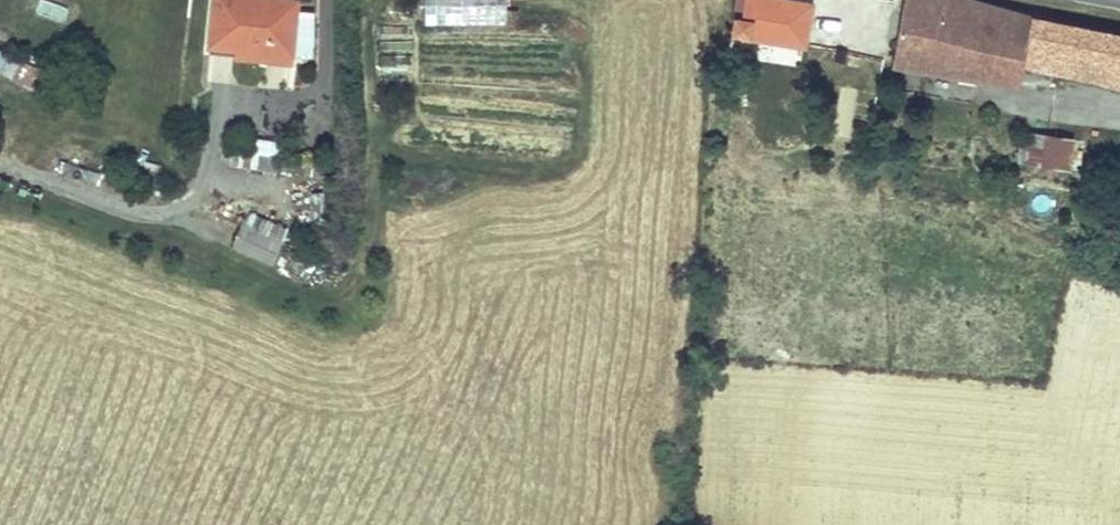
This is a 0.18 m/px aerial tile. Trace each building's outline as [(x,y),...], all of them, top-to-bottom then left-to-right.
[(299,0),(210,0),(205,44),(235,47),(234,54),(293,60),(299,0)] [(427,20),(505,19),(505,0),(427,0),(427,20)] [(733,30),(749,32),(748,38),(804,48),(811,0),(735,0),(733,30)] [(1020,85),(1025,66),(1058,73),(1063,57),(1119,68),(1119,30),(1033,12),(989,0),(904,0),(893,65),(1020,85)] [(37,60),(0,51),(0,73),(32,81),(37,60)] [(1090,139),(1026,129),(1021,160),(1085,170),(1090,139)] [(230,245),(272,262),(285,229),(243,212),(230,245)]
